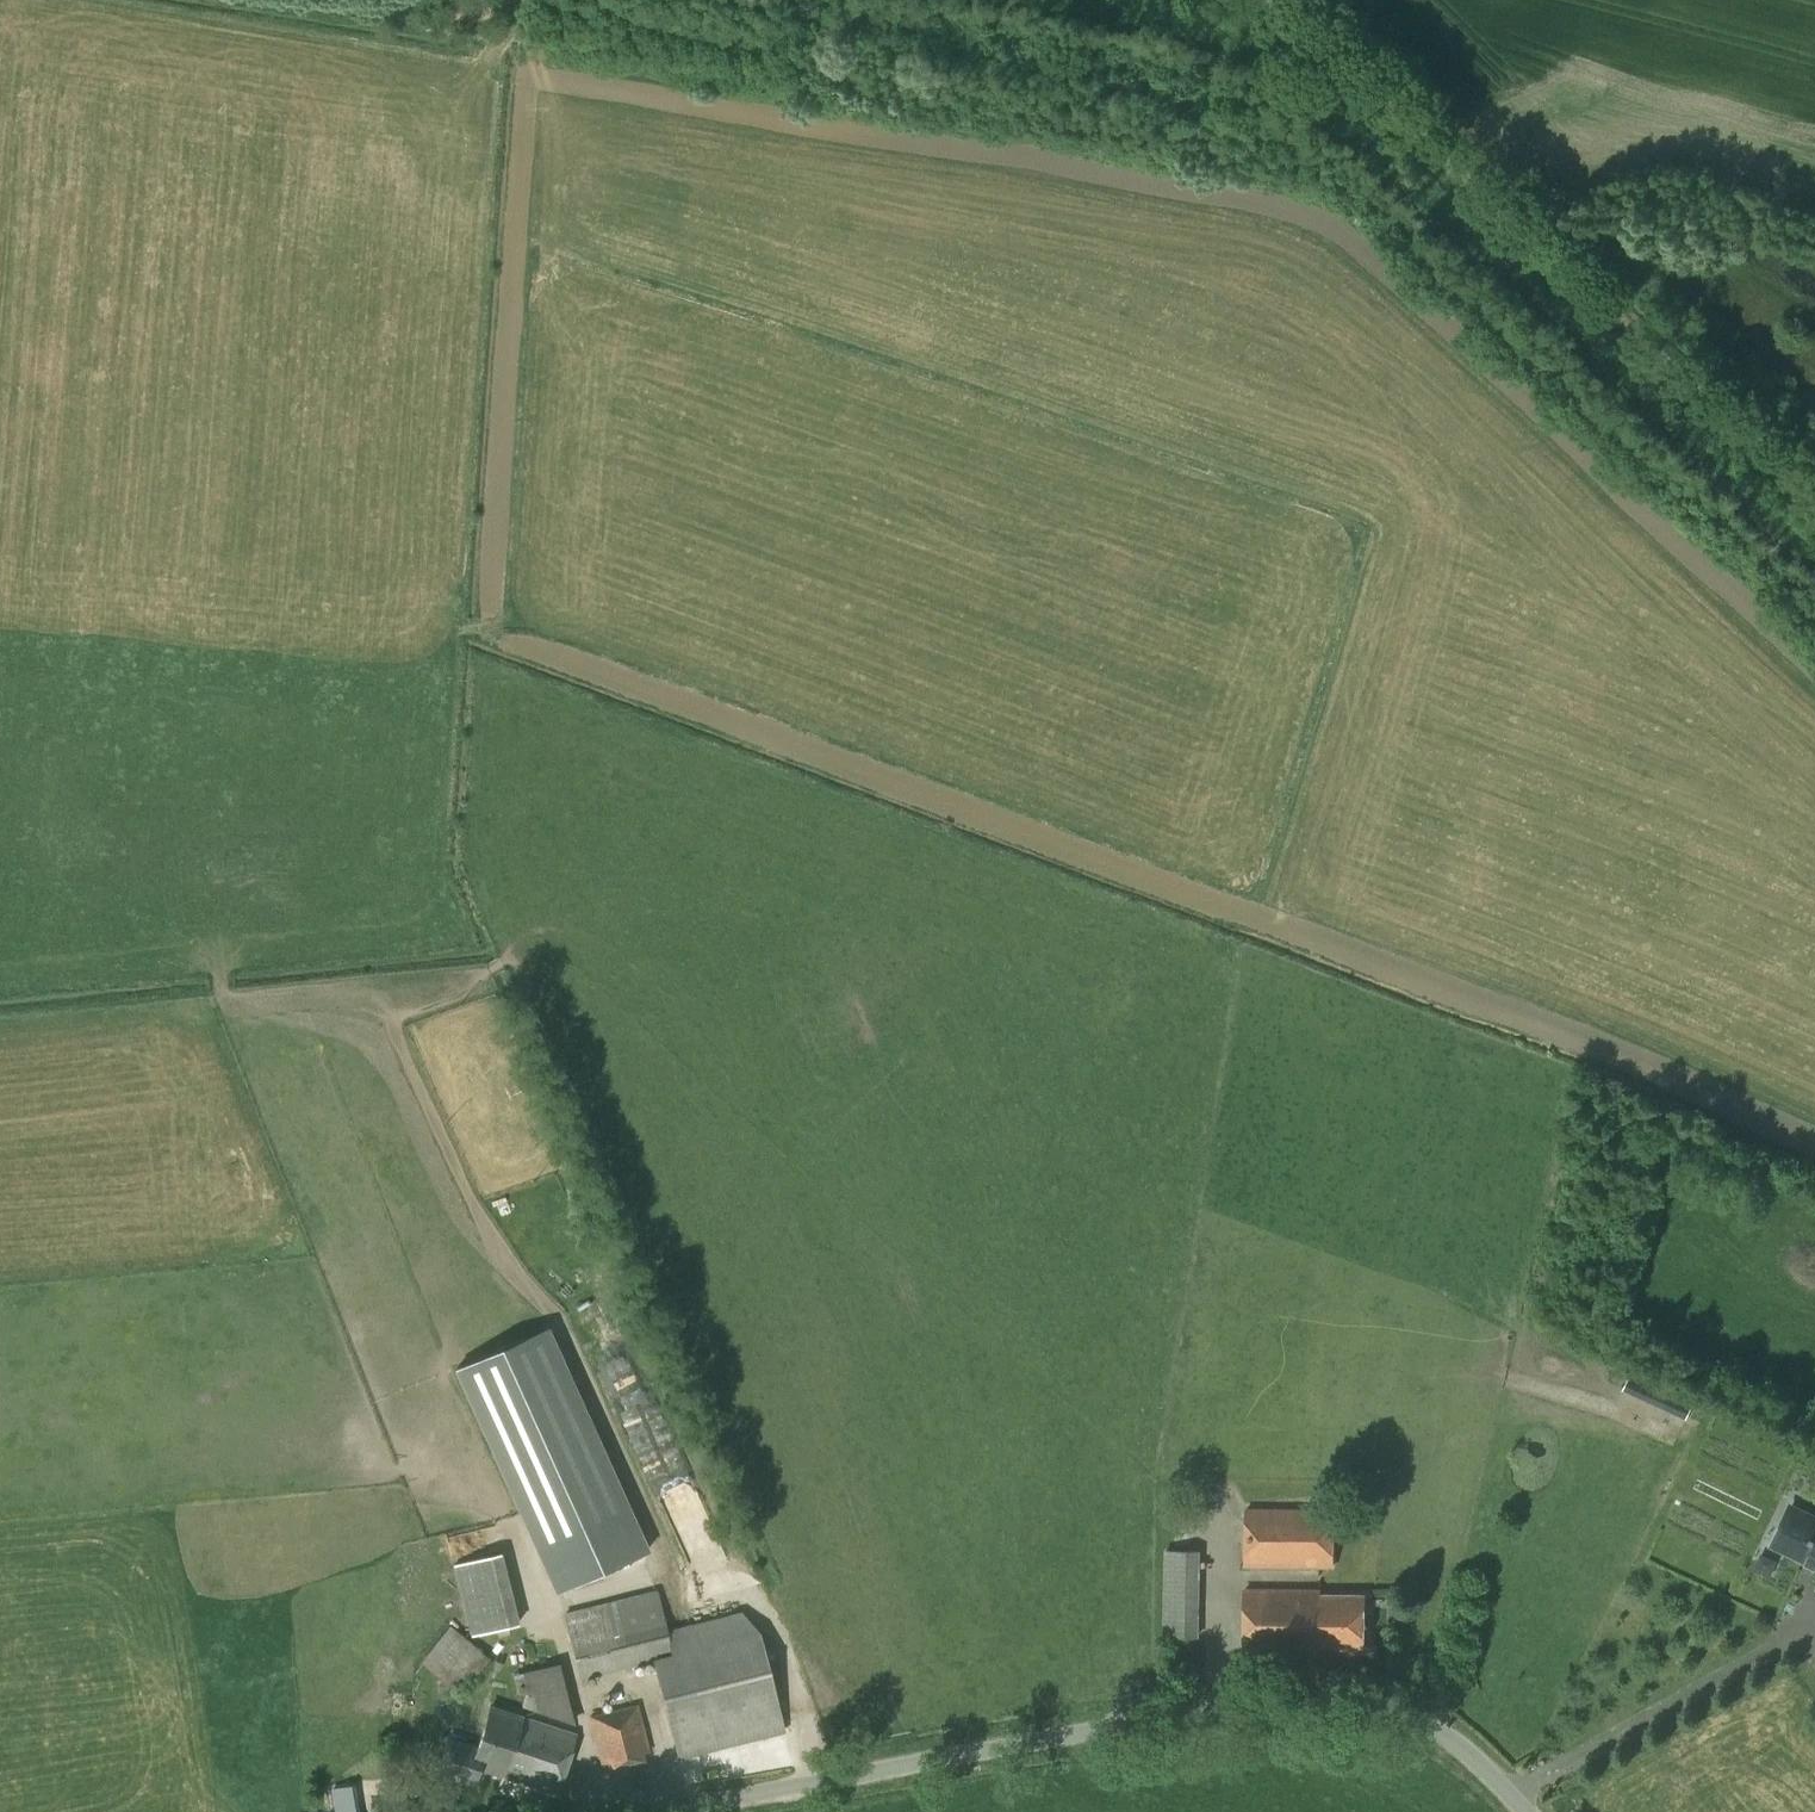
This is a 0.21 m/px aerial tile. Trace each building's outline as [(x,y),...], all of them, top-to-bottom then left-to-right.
[(454,1369),(520,1515),(525,1525),(555,1592),(650,1549),(549,1326),(454,1369)] [(1769,1546),(1814,1569),(1814,1515),(1790,1503),(1769,1546)] [(1331,1567),(1332,1510),(1245,1510),(1244,1567),(1331,1567)] [(1201,1635),(1202,1549),(1165,1548),(1164,1634),(1201,1635)] [(508,1553),(457,1561),(468,1633),(519,1626),(508,1553)] [(1363,1648),(1364,1595),(1320,1594),(1320,1589),(1246,1587),(1244,1650),(1319,1651),(1319,1647),(1363,1648)] [(665,1630),(660,1615),(654,1591),(600,1605),(564,1613),(580,1678),(652,1659),(678,1759),(785,1732),(769,1670),(752,1624),(742,1611),(665,1630)] [(467,1682),(488,1656),(450,1626),(420,1662),(452,1688),(461,1677),(467,1682)] [(574,1724),(578,1722),(563,1662),(513,1674),(519,1706),(574,1724)] [(638,1703),(589,1714),(601,1764),(608,1763),(609,1770),(646,1761),(644,1753),(650,1752),(638,1703)] [(514,1779),(533,1721),(491,1707),(477,1749),(448,1739),(436,1774),(473,1786),(479,1767),(514,1779)] [(533,1721),(514,1779),(556,1793),(575,1735),(533,1721)] [(351,1785),(331,1788),(334,1807),(354,1803),(351,1785)]
